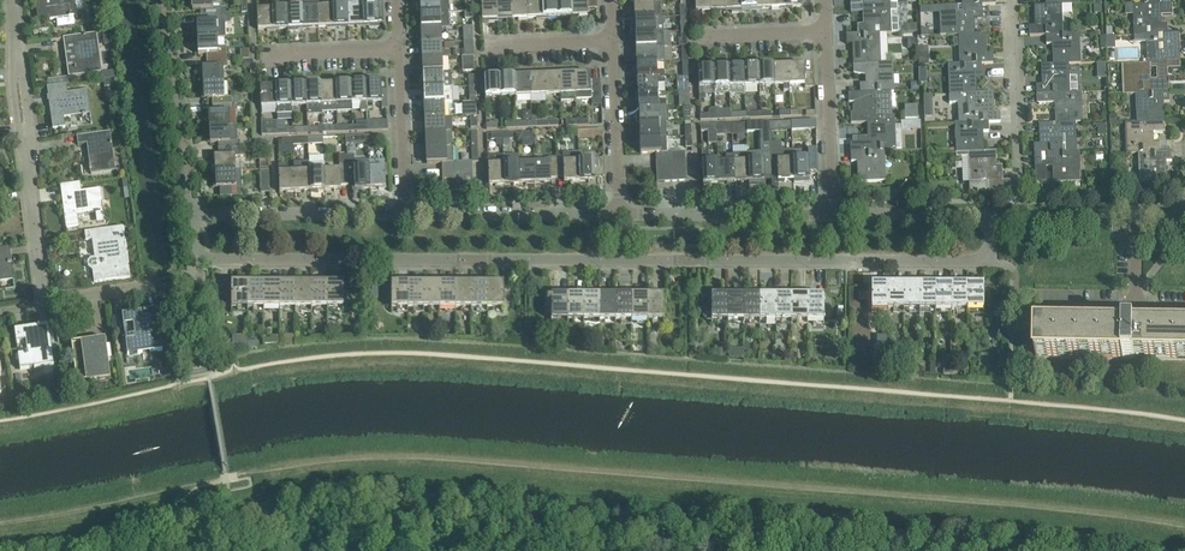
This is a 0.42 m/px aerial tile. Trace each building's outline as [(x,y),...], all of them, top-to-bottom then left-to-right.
[(38,21),(77,16),(76,9),(82,8),(81,0),(35,0),(38,21)] [(212,0),(192,0),(192,10),(201,10),(201,17),(228,16),(228,10),(226,8),(221,8),(221,4),(212,4),(212,0)] [(296,9),(287,9),(288,29),(288,32),(298,31),(297,28),(303,28),(302,9),(302,0),(296,0),(296,9)] [(318,28),(317,8),(318,8),(318,0),(304,0),(302,0),(302,9),(303,28),(310,28),(318,28)] [(333,27),(332,7),(332,0),(326,0),(326,8),(318,8),(317,8),(318,28),(326,27),(333,27)] [(332,7),(333,27),(348,26),(347,7),(347,0),(332,0),(332,7)] [(363,26),(362,6),(362,0),(347,0),(347,7),(348,26),(363,26)] [(417,4),(417,13),(421,13),(448,12),(449,12),(449,0),(420,0),(420,4),(417,4)] [(482,21),(489,20),(489,23),(497,22),(497,20),(496,0),(481,0),(482,21)] [(511,0),(496,0),(497,20),(512,19),(511,0)] [(527,0),(511,0),(512,19),(527,19),(527,0)] [(542,0),(527,0),(527,19),(542,18),(542,0)] [(557,18),(557,0),(542,0),(542,18),(557,18)] [(557,18),(572,17),(572,0),(557,0),(557,18)] [(572,17),(588,16),(587,9),(597,9),(597,0),(572,0),(572,17)] [(711,0),(695,0),(695,12),(711,11),(711,0)] [(711,11),(726,10),(725,0),(711,0),(711,11)] [(726,10),(731,10),(732,14),(741,13),(740,0),(725,0),(726,10)] [(756,9),(756,0),(740,0),(741,13),(751,13),(750,9),(756,9)] [(756,9),(771,9),(771,0),(756,0),(756,9)] [(786,8),(786,0),(771,0),(771,9),(786,8)] [(272,2),(272,10),(273,29),(288,29),(287,9),(287,1),(272,2)] [(634,3),(635,18),(662,17),(661,2),(634,3)] [(857,34),(878,34),(892,33),(899,33),(898,3),(890,4),(890,3),(884,4),(863,5),(864,22),(866,22),(866,25),(857,25),(857,34)] [(1160,4),(1147,5),(1133,5),(1134,35),(1168,34),(1168,33),(1168,24),(1159,25),(1159,22),(1161,22),(1161,15),(1173,15),(1173,4),(1160,5),(1160,4)] [(378,5),(362,6),(363,26),(369,25),(369,29),(379,29),(379,23),(384,23),(383,5),(378,5)] [(945,6),(945,13),(946,36),(960,35),(973,34),(973,17),(971,17),(970,14),(979,14),(979,5),(964,5),(945,6)] [(1047,35),(1063,34),(1062,5),(1047,5),(1035,6),(1036,6),(1036,23),(1038,23),(1038,26),(1030,26),(1030,36),(1047,35)] [(945,6),(920,7),(920,14),(945,13),(945,6)] [(1084,9),(1075,10),(1075,18),(1085,17),(1084,9)] [(273,29),(272,10),(257,10),(258,30),(273,29)] [(449,27),(448,12),(421,13),(421,28),(441,28),(449,27)] [(197,24),(198,39),(217,38),(226,38),(225,24),(230,24),(230,16),(228,16),(201,17),(201,23),(197,24)] [(664,17),(662,17),(635,18),(635,33),(658,32),(658,26),(662,25),(664,23),(664,17)] [(467,27),(463,27),(464,42),(473,41),(473,37),(473,26),(467,27)] [(421,28),(422,43),(441,43),(441,28),(421,28)] [(635,33),(636,48),(664,47),(663,32),(658,32),(635,33)] [(1081,33),(1063,34),(1047,35),(1047,44),(1056,44),(1056,47),(1054,47),(1055,64),(1069,64),(1082,63),(1081,33)] [(1180,33),(1168,33),(1168,34),(1134,35),(1134,42),(1148,42),(1149,64),(1167,64),(1171,63),(1180,63),(1181,63),(1181,62),(1180,62),(1179,46),(1177,46),(1177,43),(1180,43),(1180,33)] [(97,34),(63,38),(65,47),(69,46),(69,51),(65,51),(68,69),(69,77),(102,72),(97,34)] [(865,64),(880,63),(878,34),(857,34),(846,35),(846,44),(855,44),(855,47),(853,47),(854,64),(853,64),(854,64),(865,64)] [(981,64),(993,63),(992,54),(984,54),(984,51),(986,51),(985,34),(986,34),(973,34),(960,35),(961,64),(981,64)] [(217,38),(198,39),(198,55),(206,54),(207,61),(227,60),(227,53),(227,47),(218,47),(217,38)] [(473,41),(464,42),(464,57),(468,56),(474,56),(473,45),(473,41)] [(442,51),(441,43),(422,43),(422,58),(442,58),(450,57),(450,51),(442,51)] [(636,48),(637,63),(656,63),(665,62),(664,47),(636,48)] [(928,55),(918,56),(918,65),(928,65),(928,55)] [(464,57),(462,57),(463,72),(474,71),(474,67),(474,56),(468,56),(464,57)] [(422,58),(423,73),(443,73),(442,58),(422,58)] [(227,68),(227,60),(207,61),(207,68),(203,68),(204,83),(223,83),(223,68),(227,68)] [(859,84),(860,93),(881,92),(881,93),(891,92),(895,92),(893,62),(880,63),(865,64),(854,64),(854,73),(866,75),(866,81),(868,81),(868,84),(859,84)] [(657,72),(656,63),(637,63),(637,79),(664,77),(664,71),(657,72)] [(764,66),(758,67),(759,86),(760,94),(766,94),(766,86),(774,86),(773,66),(773,63),(764,64),(764,66)] [(743,64),(743,67),(744,87),(759,86),(758,67),(753,67),(752,64),(743,64)] [(947,65),(949,95),(967,94),(976,93),(975,76),(973,76),(973,73),(981,73),(981,64),(961,64),(947,65)] [(1045,85),(1037,85),(1037,94),(1078,92),(1077,76),(1069,76),(1069,64),(1055,64),(1042,64),(1042,65),(1043,65),(1043,82),(1045,82),(1045,85)] [(1166,82),(1168,82),(1167,64),(1149,64),(1122,65),(1123,94),(1123,95),(1137,94),(1167,93),(1167,92),(1170,92),(1169,85),(1166,85),(1166,82)] [(788,65),(773,66),(774,86),(783,85),(783,91),(789,90),(789,85),(788,65)] [(804,65),(788,65),(789,85),(804,84),(804,88),(813,87),(813,72),(804,72),(804,65)] [(743,67),(728,68),(729,93),(729,95),(745,94),(744,87),(743,67)] [(714,94),(729,93),(728,68),(713,69),(714,94)] [(713,69),(698,69),(699,100),(705,100),(705,94),(714,94),(713,69)] [(451,72),(443,73),(423,73),(424,89),(452,87),(451,72)] [(559,75),(560,95),(561,102),(576,101),(576,100),(575,74),(559,75)] [(575,74),(576,100),(601,98),(600,80),(590,81),(590,74),(575,74)] [(545,76),(545,95),(560,95),(559,75),(545,76)] [(515,77),(515,96),(530,96),(530,76),(515,77)] [(530,76),(530,96),(545,95),(545,76),(530,76)] [(683,77),(677,77),(677,88),(689,87),(689,76),(683,77)] [(500,97),(500,77),(484,78),(486,107),(493,106),(492,97),(500,97)] [(500,77),(500,97),(515,96),(515,77),(500,77)] [(637,79),(638,94),(657,93),(657,84),(665,84),(664,77),(637,79)] [(351,81),(351,84),(351,103),(360,103),(360,112),(367,112),(367,109),(366,103),(366,83),(360,83),(360,80),(351,81)] [(387,109),(386,91),(381,91),(381,82),(366,83),(366,103),(367,109),(373,108),(373,102),(381,102),(382,109),(387,109)] [(212,98),(213,105),(233,105),(233,97),(224,98),(223,83),(204,83),(204,99),(212,98)] [(919,90),(919,83),(911,83),(911,91),(919,90)] [(67,84),(47,87),(53,129),(65,127),(64,118),(83,115),(83,116),(87,115),(90,114),(91,124),(92,124),(87,90),(68,93),(67,84)] [(336,84),(321,85),(322,110),(322,112),(337,111),(336,84)] [(351,84),(336,84),(337,111),(352,111),(351,103),(351,84)] [(322,112),(322,110),(321,85),(306,86),(306,105),(307,115),(322,114),(322,112)] [(276,106),(277,114),(292,114),(291,106),(291,86),(276,87),(276,106)] [(306,86),(291,86),(291,106),(306,105),(306,86)] [(261,107),(276,106),(276,87),(260,88),(261,107)] [(452,102),(452,87),(424,89),(424,104),(444,103),(452,102)] [(892,121),(891,92),(881,93),(881,92),(860,93),(848,93),(849,103),(857,103),(857,106),(853,106),(853,113),(851,114),(851,123),(851,124),(868,123),(882,122),(892,121)] [(988,122),(988,123),(1000,122),(1000,113),(991,113),(991,110),(993,110),(992,93),(993,93),(993,92),(976,93),(967,94),(949,95),(949,103),(957,103),(958,123),(968,123),(988,122)] [(1075,123),(1084,122),(1083,92),(1037,94),(1038,104),(1058,103),(1058,106),(1056,106),(1057,123),(1066,123),(1075,123)] [(1170,92),(1167,92),(1167,93),(1137,94),(1138,123),(1152,123),(1165,123),(1165,122),(1164,122),(1163,105),(1162,105),(1162,102),(1170,102),(1170,92)] [(638,94),(635,94),(635,103),(638,103),(638,109),(666,107),(666,102),(658,102),(657,93),(638,94)] [(932,95),(923,95),(923,105),(932,105),(932,95)] [(470,102),(462,102),(463,117),(470,117),(476,117),(476,102),(470,102)] [(424,104),(425,119),(444,118),(444,103),(424,104)] [(234,127),(233,105),(213,105),(213,112),(209,112),(210,128),(229,127),(234,127)] [(911,105),(906,110),(906,118),(919,117),(919,105),(911,105)] [(639,114),(636,114),(636,124),(639,124),(667,122),(669,122),(668,107),(666,107),(638,109),(639,114)] [(709,114),(700,115),(700,121),(716,120),(716,110),(716,108),(710,109),(708,111),(709,114)] [(716,120),(730,119),(730,113),(730,110),(716,110),(716,120)] [(425,119),(425,134),(453,133),(452,117),(444,118),(425,119)] [(387,120),(367,121),(368,131),(388,130),(387,120)] [(356,126),(352,126),(353,132),(357,132),(368,131),(367,121),(356,122),(356,126)] [(806,129),(806,121),(791,122),(791,136),(801,135),(801,130),(806,129)] [(850,143),(851,152),(862,152),(884,151),(884,152),(898,151),(896,121),(892,121),(882,122),(868,123),(868,137),(858,137),(858,138),(860,138),(860,143),(850,143)] [(912,130),(921,130),(920,121),(912,122),(912,130)] [(640,139),(667,137),(668,137),(667,122),(639,124),(640,139)] [(955,123),(955,124),(956,153),(962,153),(983,152),(982,135),(980,135),(980,132),(988,132),(988,123),(988,122),(968,123),(958,123),(955,123)] [(746,123),(731,124),(732,135),(747,135),(747,132),(746,123)] [(769,123),(746,123),(747,132),(769,131),(769,128),(769,123)] [(1057,123),(1039,124),(1040,124),(1041,141),(1043,141),(1043,144),(1035,144),(1035,154),(1036,154),(1067,152),(1075,152),(1075,123),(1066,123),(1057,123)] [(1125,154),(1139,153),(1160,153),(1160,152),(1160,143),(1151,143),(1151,140),(1153,140),(1153,132),(1166,132),(1165,123),(1152,123),(1138,123),(1124,124),(1125,154)] [(731,124),(716,125),(716,135),(732,135),(731,124)] [(1099,136),(1107,135),(1106,124),(1098,124),(1099,136)] [(716,125),(700,125),(701,132),(708,132),(708,144),(717,144),(716,135),(716,125)] [(237,127),(234,127),(229,127),(210,128),(210,143),(218,143),(218,150),(239,149),(239,142),(237,142),(237,127)] [(578,131),(578,139),(603,138),(602,129),(578,131)] [(116,171),(110,132),(77,137),(78,145),(87,144),(91,174),(116,171)] [(425,134),(426,149),(453,147),(453,133),(425,134)] [(383,135),(368,136),(368,144),(383,144),(383,135)] [(346,145),(368,144),(368,136),(346,137),(346,145)] [(640,154),(655,153),(668,153),(668,152),(668,137),(667,137),(640,139),(640,154)] [(762,153),(747,154),(749,182),(749,185),(758,184),(758,181),(764,181),(764,177),(771,177),(770,156),(770,143),(769,140),(761,141),(762,153)] [(1173,141),(1161,142),(1161,150),(1173,150),(1173,141)] [(427,164),(442,163),(446,163),(454,162),(453,147),(426,149),(427,164)] [(215,156),(215,172),(235,171),(235,157),(245,156),(245,149),(239,149),(218,150),(219,156),(215,156)] [(818,174),(817,151),(792,152),(792,160),(793,180),(793,182),(803,182),(803,179),(809,179),(809,174),(818,174)] [(862,152),(851,152),(851,162),(859,162),(860,165),(858,165),(858,182),(857,182),(858,182),(885,181),(885,169),(884,152),(884,151),(862,152)] [(962,153),(956,153),(956,158),(962,157),(963,183),(971,182),(971,193),(975,193),(975,194),(979,194),(979,193),(1003,192),(1002,181),(1002,171),(1000,171),(1000,167),(1002,167),(1002,166),(995,166),(994,152),(995,152),(995,151),(983,152),(962,153)] [(1036,154),(1036,162),(1035,162),(1035,163),(1037,163),(1037,166),(1036,166),(1037,183),(1036,183),(1038,183),(1038,182),(1046,182),(1046,166),(1054,166),(1054,182),(1054,183),(1081,182),(1081,170),(1080,151),(1078,152),(1075,152),(1067,152),(1036,154)] [(1160,152),(1160,153),(1139,153),(1139,171),(1140,183),(1168,182),(1167,181),(1166,164),(1164,164),(1164,161),(1172,161),(1172,151),(1160,152)] [(656,161),(671,160),(670,152),(668,152),(668,153),(655,153),(656,161)] [(556,158),(557,178),(564,178),(564,182),(579,181),(579,162),(578,153),(563,154),(556,154),(556,158)] [(732,154),(732,155),(733,182),(749,182),(747,154),(732,154)] [(503,156),(504,184),(520,184),(519,164),(518,155),(503,156)] [(718,183),(733,182),(732,155),(726,156),(726,163),(717,163),(718,183)] [(339,170),(325,171),(325,190),(341,190),(341,186),(348,185),(346,156),(339,156),(339,170)] [(354,156),(346,156),(348,185),(352,185),(354,185),(355,189),(360,189),(370,189),(369,169),(369,162),(354,162),(354,156)] [(488,156),(489,185),(504,184),(503,156),(488,156)] [(777,156),(770,156),(771,177),(778,176),(778,180),(793,180),(792,160),(778,161),(777,156)] [(703,184),(718,183),(717,163),(717,157),(702,158),(703,184)] [(534,163),(535,183),(550,183),(550,179),(557,178),(556,158),(548,158),(549,163),(534,163)] [(595,181),(595,177),(604,177),(604,159),(594,159),(594,161),(579,162),(579,181),(595,181)] [(442,163),(442,171),(457,170),(457,162),(454,162),(446,163),(442,163)] [(457,162),(457,170),(472,169),(472,162),(457,162)] [(294,163),(294,172),(295,192),(310,191),(309,164),(309,163),(294,163)] [(309,164),(310,191),(325,190),(325,171),(324,163),(309,164)] [(519,164),(520,184),(535,183),(534,163),(519,164)] [(280,165),(278,165),(279,192),(295,192),(294,172),(288,172),(288,164),(280,165)] [(385,168),(369,169),(370,189),(378,188),(386,188),(385,177),(390,176),(389,164),(385,165),(385,168)] [(686,181),(686,166),(678,167),(679,181),(686,181)] [(664,182),(664,167),(656,168),(657,182),(664,182)] [(242,171),(235,171),(215,172),(216,187),(220,187),(220,197),(243,196),(242,171)] [(268,171),(260,171),(261,193),(269,193),(268,171)] [(451,192),(450,177),(442,178),(443,192),(451,192)] [(81,192),(80,183),(61,186),(66,228),(79,226),(78,216),(96,214),(97,223),(105,222),(101,189),(81,192)] [(130,278),(128,266),(123,227),(85,232),(86,241),(93,240),(96,258),(91,259),(88,263),(89,268),(93,271),(94,283),(130,278)] [(0,249),(0,282),(14,280),(9,248),(0,249)] [(248,311),(248,285),(231,285),(231,288),(222,288),(222,307),(231,307),(231,311),(248,311)] [(264,285),(248,285),(248,311),(264,311),(264,285)] [(280,285),(264,285),(264,311),(279,311),(280,285)] [(295,285),(280,285),(279,311),(295,311),(295,285)] [(295,285),(295,311),(301,311),(301,313),(307,314),(311,313),(311,311),(311,285),(295,285)] [(327,285),(311,285),(311,311),(327,311),(327,285)] [(343,285),(327,285),(327,311),(343,311),(343,304),(343,285)] [(391,308),(408,308),(408,285),(391,285),(391,308)] [(423,308),(424,285),(408,285),(408,308),(423,308)] [(439,308),(439,285),(424,285),(423,308),(439,308)] [(439,285),(439,308),(455,308),(455,285),(439,285)] [(455,285),(455,308),(471,308),(471,285),(455,285)] [(471,308),(487,308),(487,285),(471,285),(471,308)] [(487,285),(487,308),(503,308),(503,285),(487,285)] [(871,309),(887,309),(887,285),(871,285),(871,309)] [(903,285),(887,285),(887,309),(903,309),(903,285)] [(919,285),(903,285),(903,309),(919,309),(919,285)] [(919,309),(935,309),(935,285),(919,285),(919,309)] [(951,285),(935,285),(935,309),(951,309),(951,285)] [(951,309),(967,309),(967,286),(951,285),(951,309)] [(983,286),(967,286),(967,309),(983,309),(983,297),(983,288),(983,286)] [(551,320),(567,320),(567,297),(551,297),(551,298),(547,298),(547,303),(551,303),(551,320)] [(583,297),(567,297),(567,320),(583,320),(583,297)] [(599,297),(583,297),(583,320),(583,324),(589,324),(596,325),(599,324),(599,320),(599,297)] [(615,297),(599,297),(599,320),(615,320),(615,297)] [(631,297),(615,297),(615,320),(631,320),(631,297)] [(647,297),(631,297),(631,320),(647,320),(647,297)] [(663,297),(647,297),(647,320),(663,320),(663,297)] [(711,297),(711,299),(703,299),(703,316),(707,320),(727,320),(727,297),(711,297)] [(727,320),(743,320),(743,297),(727,297),(727,320)] [(743,297),(743,320),(759,320),(759,297),(743,297)] [(759,320),(775,321),(775,297),(759,297),(759,320)] [(775,321),(791,321),(791,297),(775,297),(775,321)] [(791,321),(807,321),(807,297),(791,297),(791,321)] [(823,297),(807,297),(807,321),(823,321),(823,297)] [(157,311),(123,316),(128,355),(162,350),(157,311)] [(1148,332),(1148,329),(1145,328),(1145,324),(1131,322),(1130,324),(1124,323),(1124,328),(1122,328),(1122,332),(1037,331),(1037,355),(1037,358),(1184,360),(1184,333),(1148,332)] [(15,331),(20,369),(54,365),(48,326),(15,331)] [(105,339),(72,343),(77,382),(111,378),(105,339)] [(717,349),(716,357),(726,357),(726,349),(717,349)]
